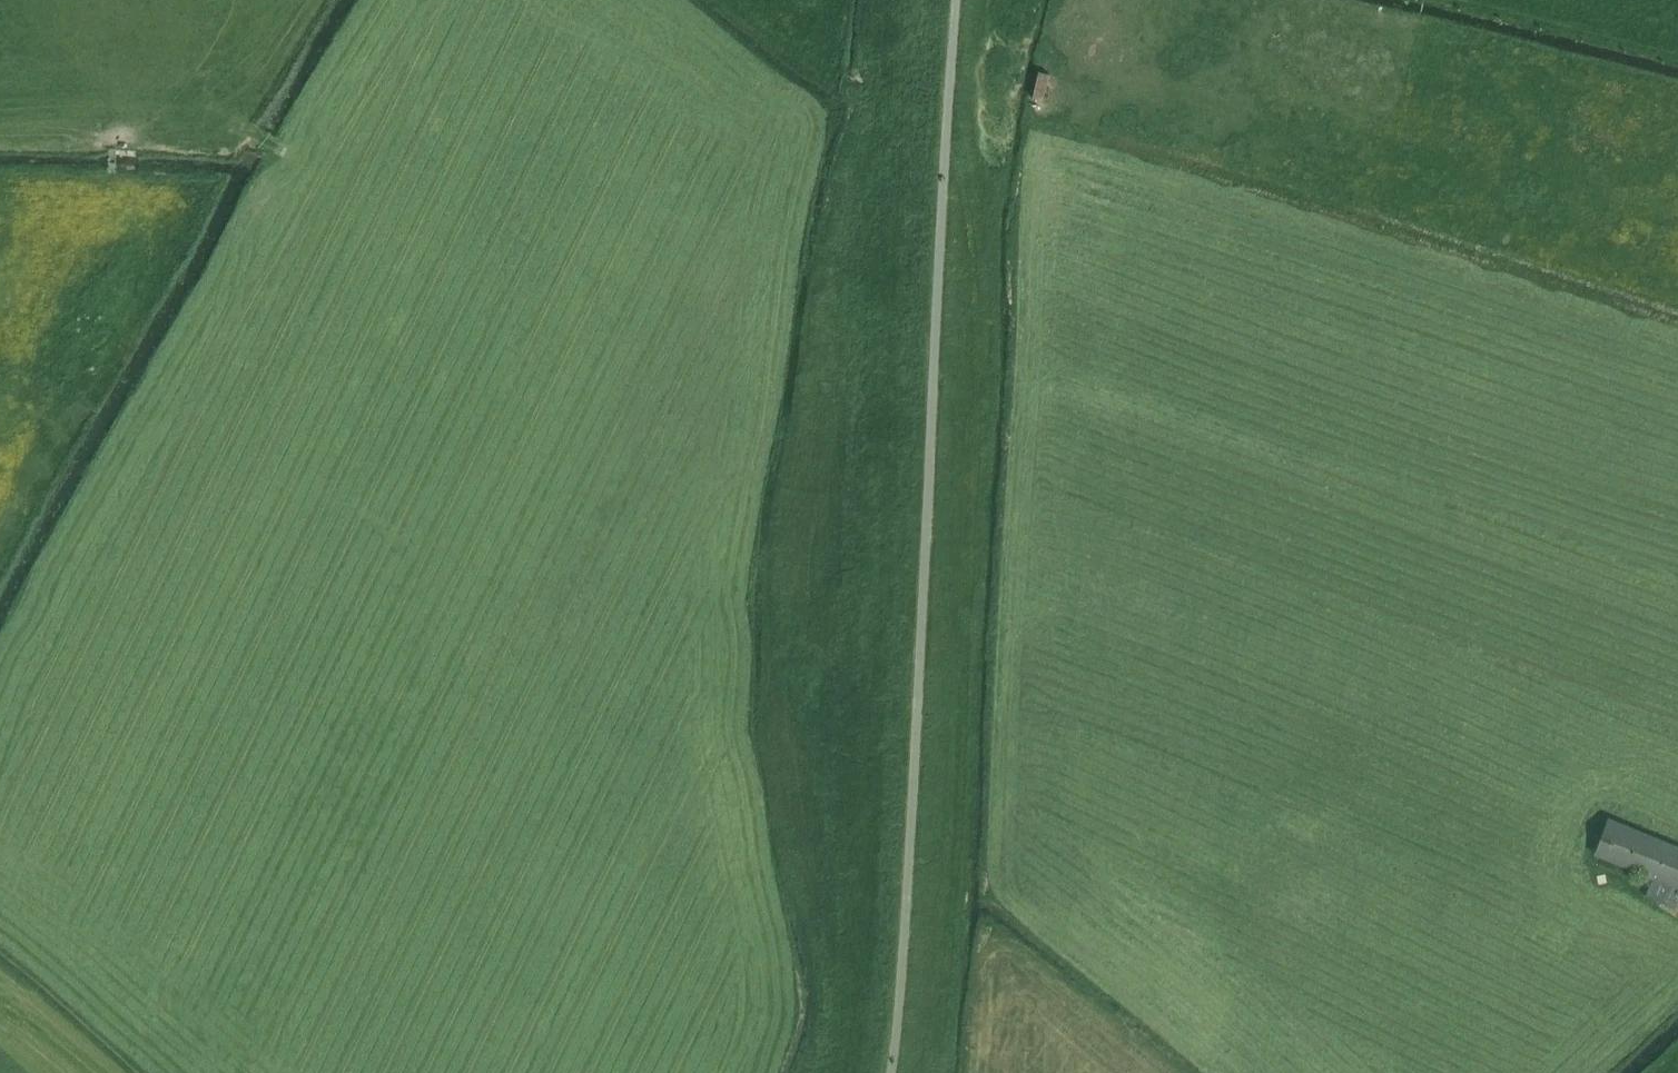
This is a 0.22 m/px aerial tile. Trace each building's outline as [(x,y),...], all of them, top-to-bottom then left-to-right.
[(1608,819),(1594,853),(1653,877),(1646,894),(1675,905),(1677,900),(1677,847),(1608,819)]
